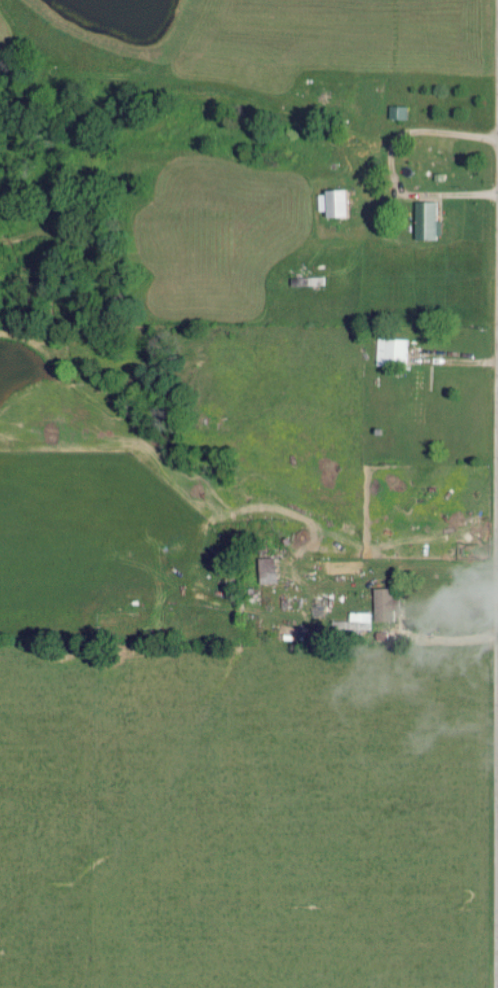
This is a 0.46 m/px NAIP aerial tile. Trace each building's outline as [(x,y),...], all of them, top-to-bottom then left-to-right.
[(387,117),(404,118),(405,105),(387,105),(387,117)] [(343,190),(316,191),(317,215),(343,214),(343,190)] [(414,200),(413,238),(437,239),(438,220),(435,220),(435,201),(414,200)] [(375,363),(407,364),(407,338),(376,337),(375,363)] [(258,583),(274,582),(273,557),(257,557),(258,583)] [(396,597),(390,598),(390,587),(372,587),(372,620),(391,620),(391,609),(397,609),(396,597)] [(331,619),(330,628),(369,629),(370,611),(348,611),(348,620),(331,619)]
